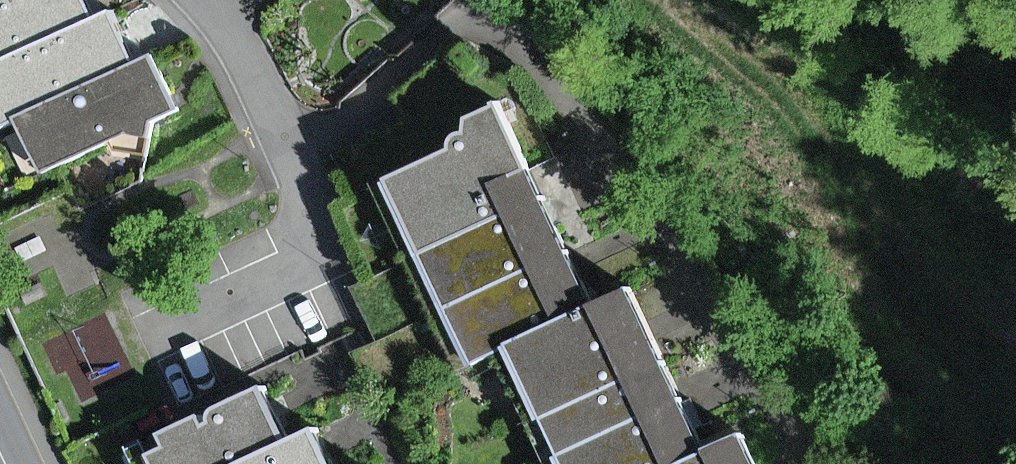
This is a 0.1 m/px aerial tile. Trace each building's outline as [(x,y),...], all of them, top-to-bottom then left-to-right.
[(0,2),(0,65),(92,20),(82,0),(4,0),(0,2)] [(92,20),(0,65),(0,126),(14,120),(128,65),(104,15),(92,20)] [(143,57),(128,65),(14,120),(43,180),(172,117),(143,57)] [(367,182),(403,258),(533,198),(497,122),(367,182)] [(403,258),(427,309),(556,248),(533,198),(403,258)] [(556,248),(427,309),(459,375),(594,318),(556,248)] [(654,352),(628,300),(594,318),(504,363),(533,413),(654,352)] [(654,352),(533,413),(559,461),(679,398),(654,352)] [(295,443),(268,385),(137,448),(145,463),(251,463),(295,443)] [(559,461),(560,463),(668,463),(704,445),(679,398),(559,461)] [(322,430),(295,443),(251,463),(339,463),(322,430)] [(670,463),(754,463),(734,431),(670,463)]
